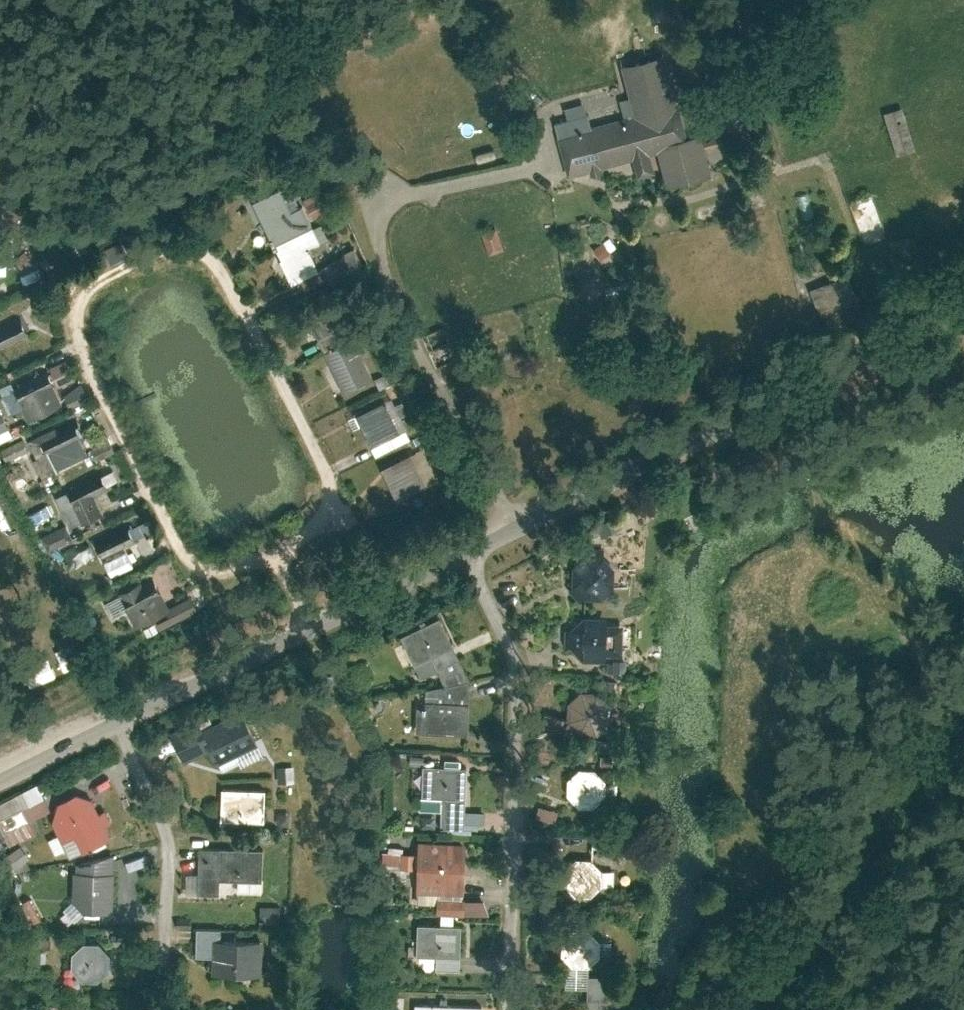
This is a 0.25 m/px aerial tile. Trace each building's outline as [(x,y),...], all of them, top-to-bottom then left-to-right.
[(667,59),(631,68),(643,115),(590,128),(567,134),(576,174),(665,152),(674,188),(723,176),(714,141),(715,141),(704,133),(688,137),(667,59)] [(585,105),(555,113),(560,136),(567,134),(590,128),(585,105)] [(905,106),(884,111),(894,154),(915,150),(905,106)] [(285,188),(258,201),(297,281),(324,268),(313,245),(326,239),(309,204),(296,211),(285,188)] [(500,231),(483,235),(488,254),(505,249),(500,231)] [(847,278),(812,289),(824,331),(861,318),(847,278)] [(327,353),(360,337),(354,323),(345,327),(333,299),(306,312),(327,353)] [(27,336),(17,315),(0,324),(0,349),(27,336)] [(446,329),(426,334),(433,360),(444,357),(442,348),(451,346),(446,329)] [(360,337),(327,353),(345,392),(371,380),(363,363),(370,360),(360,337)] [(13,386),(29,419),(61,404),(45,371),(13,386)] [(76,389),(64,393),(70,406),(82,401),(76,389)] [(389,398),(360,412),(376,446),(406,431),(389,398)] [(13,435),(5,417),(0,419),(0,441),(13,435)] [(71,422),(28,440),(36,461),(42,475),(85,457),(71,422)] [(417,453),(389,466),(404,496),(432,483),(417,453)] [(42,475),(36,461),(8,472),(19,499),(47,488),(42,475)] [(100,475),(54,496),(69,528),(101,513),(94,498),(108,492),(100,475)] [(0,493),(0,518),(15,513),(6,491),(0,493)] [(103,560),(136,544),(126,522),(92,538),(103,560)] [(138,554),(115,563),(118,571),(141,563),(138,554)] [(588,556),(577,568),(576,585),(585,596),(604,595),(614,586),(616,569),(605,556),(588,556)] [(132,621),(172,603),(158,572),(118,590),(132,621)] [(446,616),(406,634),(426,676),(465,656),(446,616)] [(588,618),(577,630),(576,646),(586,657),(604,657),(614,647),(616,631),(606,618),(588,618)] [(474,676),(430,685),(431,700),(423,700),(422,728),(474,729),(474,676)] [(584,678),(573,690),(572,706),(582,718),(600,717),(610,708),(612,691),(602,678),(584,678)] [(248,706),(207,726),(223,760),(265,739),(248,706)] [(470,763),(428,761),(428,793),(470,795),(470,763)] [(585,762),(574,774),(573,790),(582,801),(601,801),(610,791),(612,775),(602,762),(585,762)] [(31,819),(51,808),(37,782),(0,801),(0,837),(11,831),(16,840),(36,829),(31,819)] [(272,786),(227,784),(226,817),(271,818),(272,786)] [(84,788),(64,797),(57,818),(74,854),(116,832),(111,820),(116,817),(111,806),(106,809),(99,795),(84,788)] [(471,840),(423,838),(422,888),(469,889),(471,840)] [(267,847),(204,844),(203,876),(267,877),(267,847)] [(119,850),(80,858),(78,890),(89,891),(88,905),(119,907),(121,868),(118,868),(119,850)] [(408,866),(408,851),(384,851),(383,866),(408,866)] [(599,854),(581,854),(573,861),(571,879),(580,892),(594,894),(607,884),(608,865),(599,854)] [(436,899),(436,914),(482,911),(481,897),(436,899)] [(466,922),(423,920),(421,953),(466,953),(466,922)] [(577,925),(564,937),(563,953),(573,965),(592,967),(604,954),(605,938),(593,926),(577,925)] [(268,937),(219,934),(217,968),(267,970),(268,937)] [(115,950),(105,938),(89,936),(78,947),(77,964),(88,974),(103,975),(114,965),(115,950)] [(420,1000),(420,1009),(486,1009),(486,1002),(420,1000)]
